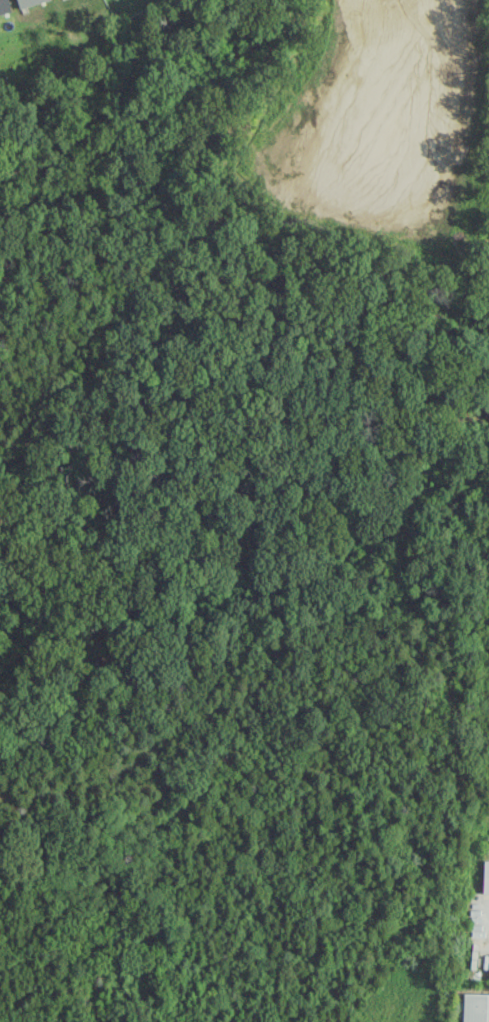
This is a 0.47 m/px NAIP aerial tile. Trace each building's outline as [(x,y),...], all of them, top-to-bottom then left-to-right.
[(462,994),(461,1021),(488,1021),(488,995),(462,994)]
